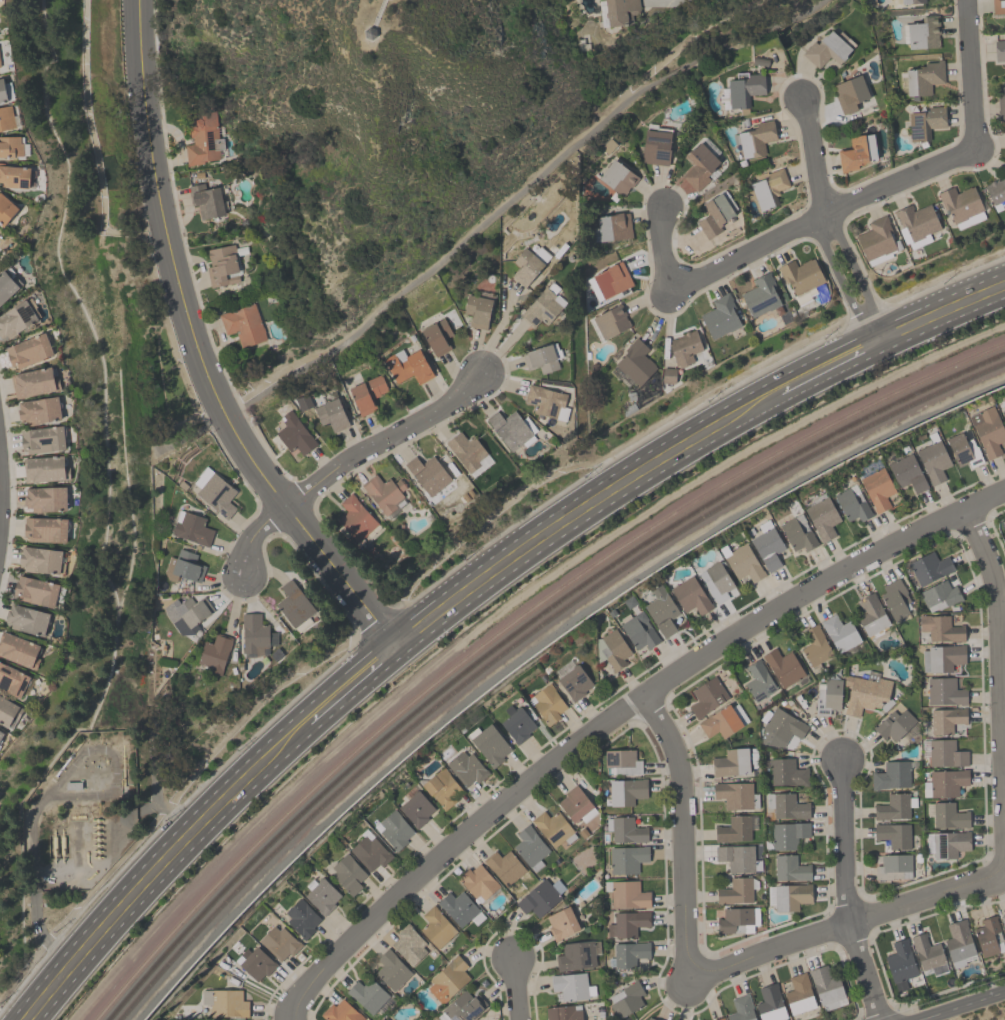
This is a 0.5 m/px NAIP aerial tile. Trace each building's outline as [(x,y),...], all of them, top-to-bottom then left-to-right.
[(606,11),(605,0),(638,0),(640,13),(631,14),(633,23),(608,27),(607,18),(605,17),(605,13),(606,11)] [(992,13),(991,0),(1004,0),(1004,16),(1004,13),(992,13)] [(938,15),(939,34),(937,34),(937,39),(939,39),(939,44),(938,44),(938,47),(908,49),(907,23),(921,22),(921,16),(938,15)] [(801,54),(813,41),(817,44),(819,41),(819,40),(823,35),(824,36),(831,30),(851,49),(846,55),(847,56),(842,62),(841,61),(838,64),(829,56),(817,69),(801,54)] [(993,40),(1004,39),(1004,61),(994,61),(993,40)] [(942,59),(943,82),(930,83),(930,94),(907,95),(905,68),(924,67),(924,62),(937,62),(937,60),(942,59)] [(749,108),(737,109),(737,108),(729,108),(727,79),(736,79),(736,73),(746,72),(746,74),(764,73),(765,94),(748,95),(749,108)] [(869,97),(854,103),(857,110),(848,114),(847,112),(842,114),(831,85),(860,74),(869,97)] [(10,103),(6,79),(0,80),(0,105),(10,103)] [(996,86),(1004,85),(1004,120),(998,120),(996,86)] [(15,126),(0,129),(0,106),(10,104),(15,126)] [(945,127),(929,127),(930,140),(909,141),(908,112),(928,111),(928,106),(944,106),(945,127)] [(186,166),(184,144),(192,143),(192,137),(189,137),(187,124),(191,124),(190,120),(193,117),(195,117),(194,112),(214,110),(217,138),(222,137),(224,149),(218,150),(219,159),(204,161),(204,164),(186,166)] [(743,157),(740,143),(734,144),(732,134),(737,133),(737,132),(752,129),(752,127),(756,126),(755,123),(772,119),(776,139),(763,142),(766,154),(752,157),(751,156),(743,157)] [(671,129),(668,149),(669,149),(667,165),(640,162),(644,129),(655,131),(656,127),(671,129)] [(14,155),(0,155),(0,135),(20,134),(20,142),(22,142),(22,154),(14,154),(14,155)] [(849,136),(864,134),(864,135),(872,134),(876,159),(863,161),(864,163),(857,164),(858,168),(845,170),(846,171),(840,172),(837,150),(850,148),(849,136)] [(719,162),(713,168),(714,169),(706,176),(709,179),(696,192),(680,176),(692,164),(683,155),(693,146),(694,147),(700,141),(719,162)] [(597,178),(612,158),(638,177),(630,188),(628,186),(625,190),(627,191),(624,195),(622,194),(621,196),(597,178)] [(1,181),(0,181),(0,164),(31,165),(30,187),(1,186),(1,181)] [(778,204),(760,211),(755,197),(747,200),(744,191),(751,189),(749,183),(757,180),(755,175),(780,166),(780,168),(782,167),(788,186),(777,190),(779,194),(775,196),(778,204)] [(1004,176),(1004,207),(995,211),(991,205),(993,204),(984,186),(989,183),(989,182),(993,180),(994,180),(997,179),(997,180),(1004,177),(1004,176)] [(218,186),(224,214),(200,219),(197,205),(191,206),(188,192),(190,191),(189,186),(204,182),(205,189),(218,186)] [(973,186),(983,210),(981,210),(985,218),(958,229),(955,223),(954,223),(947,207),(944,208),(937,193),(953,186),(955,193),(959,191),(959,190),(969,186),(970,187),(973,186)] [(3,226),(0,223),(0,192),(18,207),(3,226)] [(707,239),(696,222),(708,214),(702,204),(720,192),(734,214),(721,223),(722,225),(720,226),(722,230),(707,239)] [(893,211),(911,204),(913,208),(911,209),(912,211),(930,203),(940,228),(928,233),(931,241),(910,250),(907,243),(904,244),(897,229),(901,227),(896,216),(895,216),(893,211)] [(628,212),(631,237),(599,241),(596,216),(616,214),(616,213),(622,212),(623,213),(628,212)] [(871,229),(868,222),(884,215),(891,232),(889,233),(896,251),(891,253),(892,256),(869,266),(867,260),(866,261),(855,236),(871,229)] [(207,250),(233,244),(239,272),(225,275),(227,284),(210,288),(206,267),(211,266),(209,258),(208,259),(206,252),(208,251),(207,250)] [(539,245),(551,256),(523,287),(510,275),(518,266),(512,261),(524,247),(532,254),(539,245)] [(813,258),(824,281),(814,286),(817,293),(810,296),(812,299),(798,306),(793,295),(794,295),(788,282),(785,283),(777,267),(793,259),(796,266),(801,264),(800,263),(809,259),(809,260),(813,258)] [(633,284),(603,299),(603,298),(597,301),(586,279),(606,269),(606,267),(621,260),(633,284)] [(23,284),(0,305),(0,272),(3,269),(11,278),(15,275),(23,284)] [(780,304),(751,318),(739,294),(754,286),(751,279),(768,271),(775,287),(773,288),(780,304)] [(540,319),(532,328),(518,316),(544,286),(546,287),(551,281),(559,288),(553,294),(555,295),(557,294),(566,302),(559,310),(561,311),(551,323),(549,321),(546,325),(540,319)] [(711,340),(699,315),(715,307),(711,301),(728,292),(736,309),(733,310),(740,325),(711,340)] [(492,299),(486,329),(468,325),(471,314),(462,312),(466,294),(492,299)] [(1,338),(0,336),(0,314),(25,298),(39,319),(8,339),(5,335),(1,338)] [(225,334),(218,314),(254,302),(266,339),(241,348),(236,333),(239,332),(238,329),(225,334)] [(603,340),(592,318),(620,303),(626,314),(624,315),(626,320),(627,319),(630,324),(629,325),(629,326),(603,340)] [(452,334),(445,338),(451,348),(435,357),(420,330),(422,329),(422,327),(432,322),(434,322),(443,317),(452,334)] [(702,349),(691,353),(694,361),(677,367),(668,343),(670,342),(669,339),(684,333),(684,332),(688,331),(688,332),(694,329),(702,349)] [(5,348),(45,332),(54,354),(18,369),(16,365),(12,367),(6,353),(7,353),(5,348)] [(648,349),(643,354),(647,358),(647,357),(654,364),(654,365),(656,367),(638,386),(615,364),(627,351),(625,350),(636,338),(648,349)] [(559,368),(541,374),(538,366),(527,370),(521,353),(550,343),(559,368)] [(382,358),(401,348),(405,355),(418,348),(433,375),(418,383),(412,373),(395,383),(382,358)] [(16,398),(13,383),(12,383),(10,374),(51,367),(51,368),(52,368),(54,369),(55,371),(55,373),(54,375),(53,376),(54,378),(58,377),(61,389),(16,398)] [(348,388),(380,374),(387,390),(379,393),(379,395),(372,398),(377,409),(360,416),(348,388)] [(523,402),(528,383),(566,394),(562,406),(568,408),(565,421),(532,412),(534,405),(523,402)] [(62,418),(38,422),(38,423),(26,425),(25,418),(19,419),(18,409),(17,402),(58,396),(59,401),(60,401),(61,403),(61,405),(61,407),(60,408),(62,418)] [(349,425),(332,432),(328,421),(320,424),(312,407),(337,396),(349,425)] [(992,405),(1004,434),(1004,439),(996,443),(1001,453),(986,460),(983,453),(985,452),(968,416),(992,405)] [(274,432),(284,425),(281,421),(282,421),(279,417),(282,416),(281,415),(290,408),(317,444),(301,455),(295,448),(289,452),(274,432)] [(503,418),(513,410),(532,434),(511,451),(485,418),(496,410),(503,418)] [(27,453),(27,449),(22,450),(20,430),(63,425),(64,426),(65,427),(65,430),(66,433),(66,435),(65,436),(64,437),(65,449),(27,453)] [(970,467),(967,462),(957,466),(945,438),(961,431),(961,432),(969,429),(979,453),(983,461),(970,467)] [(471,433),(487,453),(477,461),(480,464),(469,473),(445,442),(459,431),(465,438),(471,433)] [(931,486),(915,450),(939,439),(951,464),(941,469),(945,479),(931,486)] [(898,487),(887,464),(911,452),(928,487),(915,493),(909,482),(898,487)] [(25,482),(23,458),(63,455),(63,457),(65,457),(66,459),(67,461),(66,463),(66,465),(64,465),(64,467),(69,466),(70,479),(25,482)] [(451,479),(429,497),(403,464),(414,455),(421,464),(432,455),(451,479)] [(884,497),(887,501),(888,501),(890,506),(875,513),(870,505),(870,502),(859,478),(882,467),(895,491),(884,497)] [(228,501),(236,508),(226,519),(195,493),(212,472),(236,491),(228,501)] [(382,481),(388,476),(393,483),(398,478),(402,480),(405,483),(405,487),(399,492),(402,496),(393,503),(395,507),(384,516),(360,484),(375,472),(382,481)] [(32,511),(32,507),(26,507),(26,504),(24,504),(24,494),(26,494),(26,487),(67,486),(67,510),(32,511)] [(860,521),(857,516),(847,521),(833,494),(848,486),(853,495),(859,492),(872,515),(860,521)] [(346,511),(339,502),(351,492),(378,523),(356,542),(337,519),(346,511)] [(822,542),(803,508),(826,495),(840,520),(830,526),(835,535),(822,542)] [(205,518),(203,526),(213,530),(208,546),(173,535),(174,533),(171,532),(178,509),(205,518)] [(793,551),(779,525),(801,513),(806,521),(804,522),(808,529),(810,529),(818,544),(804,551),(802,546),(793,551)] [(68,518),(67,542),(28,541),(28,536),(24,536),(25,516),(68,518)] [(781,565),(768,573),(749,539),(761,532),(757,525),(768,519),(784,548),(774,554),(781,565)] [(765,574),(752,582),(746,573),(737,579),(718,548),(725,544),(729,551),(745,541),(765,574)] [(63,550),(62,556),(63,557),(64,558),(63,559),(63,561),(62,562),(61,562),(60,574),(36,571),(36,572),(23,571),(24,566),(18,566),(20,551),(22,551),(23,546),(63,550)] [(199,582),(177,575),(175,582),(161,577),(169,555),(175,558),(178,548),(197,554),(194,562),(205,566),(199,582)] [(937,560),(947,556),(953,569),(919,586),(907,562),(932,550),(937,560)] [(733,586),(724,591),(727,596),(716,603),(712,596),(711,597),(706,590),(707,589),(697,572),(718,560),(733,586)] [(669,588),(691,574),(709,603),(710,603),(713,607),(699,615),(696,611),(697,611),(694,606),(684,612),(669,588)] [(18,575),(60,584),(54,607),(17,599),(18,595),(13,594),(16,580),(17,580),(18,575)] [(893,620),(880,594),(885,592),(882,586),(898,577),(902,586),(903,586),(906,592),(905,593),(909,601),(907,602),(910,608),(906,610),(908,613),(893,620)] [(315,611),(308,616),(312,622),(298,633),(275,603),(286,595),(279,586),(290,578),(315,611)] [(918,592),(945,579),(950,588),(952,587),(951,585),(955,584),(963,600),(959,602),(958,599),(938,610),(937,609),(930,612),(927,607),(926,607),(918,592)] [(669,619),(676,631),(663,639),(642,605),(654,598),(649,590),(660,583),(673,604),(674,603),(678,608),(676,609),(679,613),(669,619)] [(856,616),(863,613),(856,600),(873,591),(876,595),(875,596),(890,624),(887,626),(888,627),(882,630),(883,632),(874,636),(873,635),(868,637),(867,635),(867,636),(856,616)] [(162,607),(175,598),(179,603),(189,595),(195,603),(201,599),(205,604),(209,602),(215,610),(197,623),(201,627),(193,632),(180,635),(165,614),(162,607)] [(44,636),(10,628),(11,623),(5,622),(6,618),(5,618),(7,609),(9,610),(11,603),(50,613),(44,636)] [(618,624),(641,609),(648,619),(646,620),(660,640),(647,649),(645,647),(646,646),(644,643),(635,649),(618,624)] [(268,623),(268,632),(276,632),(277,645),(268,645),(268,654),(256,657),(244,657),(244,653),(242,652),(241,646),(243,646),(242,613),(260,613),(260,623),(268,623)] [(819,622),(835,613),(841,624),(849,620),(861,641),(838,653),(828,635),(827,635),(819,622)] [(949,624),(963,624),(963,640),(928,641),(928,631),(919,631),(918,615),(949,615),(949,624)] [(832,655),(811,666),(801,647),(809,643),(804,634),(803,635),(801,631),(817,622),(819,626),(818,627),(823,636),(822,636),(832,655)] [(631,653),(622,659),(625,664),(614,672),(605,658),(597,663),(596,638),(600,638),(615,628),(631,653)] [(36,670),(0,656),(0,638),(2,639),(5,631),(40,645),(40,647),(41,647),(41,649),(41,652),(40,654),(38,656),(37,655),(37,657),(40,658),(36,670)] [(212,642),(215,632),(232,637),(220,675),(205,670),(206,666),(197,663),(204,640),(212,642)] [(964,645),(964,663),(951,663),(951,671),(922,672),(921,650),(927,650),(927,646),(964,645)] [(804,674),(782,688),(765,660),(764,660),(761,655),(774,647),(780,657),(789,651),(804,674)] [(744,666),(758,658),(777,689),(755,702),(744,683),(753,678),(748,669),(746,670),(744,666)] [(20,698),(0,688),(0,662),(30,676),(30,678),(30,681),(29,682),(28,684),(27,686),(25,687),(20,698)] [(592,684),(583,690),(585,693),(573,702),(556,679),(577,664),(592,684)] [(879,708),(872,706),(872,709),(862,706),(859,717),(843,713),(849,687),(843,686),(843,674),(866,679),(868,670),(879,673),(878,677),(891,681),(887,696),(894,702),(884,711),(880,707),(879,708)] [(697,700),(690,690),(714,675),(729,697),(697,718),(688,706),(697,700)] [(954,677),(955,689),(959,689),(959,688),(966,688),(966,704),(960,705),(960,703),(927,704),(927,678),(954,677)] [(824,688),(824,678),(841,679),(839,709),(829,709),(829,715),(815,714),(815,705),(814,705),(814,697),(817,697),(817,688),(824,688)] [(566,707),(557,713),(560,717),(547,726),(531,703),(535,701),(531,695),(549,682),(566,707)] [(7,727),(0,723),(0,695),(23,709),(17,719),(13,717),(7,727)] [(707,737),(698,723),(728,703),(730,707),(737,703),(748,720),(742,724),(742,725),(722,738),(717,730),(707,737)] [(499,722),(507,716),(502,709),(509,704),(515,710),(520,706),(535,726),(527,732),(529,735),(516,745),(499,722)] [(783,747),(767,744),(764,743),(764,744),(761,742),(761,738),(762,737),(759,736),(763,729),(761,728),(775,706),(808,726),(800,739),(791,733),(783,747)] [(930,735),(930,709),(961,708),(961,707),(965,707),(966,724),(962,724),(962,723),(952,723),(952,735),(930,735)] [(871,728),(874,725),(875,726),(892,709),(897,715),(904,708),(915,720),(894,740),(888,734),(885,736),(887,738),(884,740),(871,728)] [(510,749),(501,756),(503,759),(492,768),(469,739),(470,738),(467,734),(476,727),(479,731),(490,723),(510,749)] [(954,739),(955,750),(967,750),(967,765),(929,766),(929,748),(921,748),(921,739),(954,739)] [(712,758),(725,757),(724,748),(747,747),(749,773),(713,775),(712,758)] [(641,774),(624,774),(624,773),(605,773),(605,767),(604,767),(603,749),(635,749),(635,760),(641,759),(641,774)] [(464,787),(445,764),(461,751),(466,756),(471,752),(488,773),(476,783),(474,779),(464,787)] [(769,759),(794,758),(794,769),(802,769),(802,767),(807,767),(807,786),(801,786),(801,784),(769,785),(769,759)] [(870,771),(877,771),(877,772),(883,772),(883,761),(909,761),(910,787),(878,788),(878,789),(871,790),(870,771)] [(444,811),(439,805),(440,804),(432,794),(430,795),(422,785),(442,768),(463,792),(455,799),(456,800),(444,811)] [(968,785),(957,785),(958,796),(930,797),(930,796),(922,796),(922,788),(929,788),(929,770),(960,769),(960,768),(967,768),(968,785)] [(609,780),(640,779),(640,778),(646,778),(646,798),(633,798),(633,805),(610,806),(609,780)] [(751,783),(751,793),(758,793),(758,807),(752,807),(752,808),(724,809),(723,798),(713,798),(713,783),(751,783)] [(572,822),(557,802),(566,795),(564,793),(575,784),(597,812),(583,822),(579,817),(578,818),(577,820),(575,822),(572,822)] [(398,807),(418,790),(434,809),(426,816),(428,818),(416,829),(412,824),(413,824),(398,807)] [(766,793),(794,792),(794,802),(803,802),(803,801),(809,801),(809,818),(805,818),(805,817),(774,818),(773,807),(766,807),(766,793)] [(874,818),(874,804),(887,804),(887,793),(908,793),(909,818),(874,818)] [(969,827),(964,828),(964,826),(933,827),(933,816),(926,816),(926,803),(932,803),(932,802),(954,801),(954,811),(964,811),(964,810),(968,810),(969,827)] [(373,826),(393,809),(413,832),(405,839),(407,841),(395,852),(373,826)] [(548,817),(556,810),(573,831),(572,832),(575,836),(566,844),(563,840),(553,848),(539,829),(538,830),(530,820),(543,810),(548,817)] [(750,815),(750,840),(731,840),(731,841),(715,842),(714,825),(719,825),(719,826),(728,826),(728,815),(750,815)] [(647,841),(611,842),(611,830),(606,830),(605,818),(611,817),(611,816),(632,816),(633,827),(642,827),(642,826),(647,826),(647,841)] [(771,849),(771,823),(792,823),(792,822),(809,822),(809,837),(796,837),(796,849),(771,849)] [(512,846),(521,839),(515,833),(528,823),(549,850),(539,859),(543,864),(533,872),(512,846)] [(874,823),(910,823),(910,849),(888,849),(888,839),(878,839),(878,840),(874,840),(874,823)] [(349,850),(363,836),(360,833),(365,828),(387,852),(388,851),(393,856),(381,867),(378,863),(369,872),(349,850)] [(969,850),(956,850),(956,858),(933,858),(932,832),(964,831),(964,830),(969,830),(969,850)] [(638,872),(610,873),(610,866),(609,866),(609,846),(642,846),(642,845),(648,845),(648,861),(637,861),(638,872)] [(753,845),(753,860),(760,860),(760,869),(754,870),(754,872),(728,872),(727,860),(715,860),(715,846),(753,845)] [(508,850),(532,877),(524,884),(517,877),(506,887),(483,860),(494,851),(500,857),(508,850)] [(367,874),(358,882),(362,886),(351,896),(332,876),(336,872),(331,867),(346,852),(367,874)] [(810,880),(807,880),(807,879),(774,880),(774,854),(796,854),(796,865),(806,865),(806,863),(810,863),(810,880)] [(910,854),(910,877),(892,878),(892,879),(875,880),(874,865),(880,865),(880,854),(910,854)] [(455,878),(468,867),(470,870),(478,863),(499,885),(479,903),(478,901),(476,903),(472,899),(475,897),(461,882),(460,883),(455,878)] [(340,895),(333,902),(335,904),(323,916),(304,895),(322,877),(340,895)] [(716,888),(730,888),(730,877),(751,877),(752,902),(716,903),(716,888)] [(524,914),(514,903),(544,878),(549,884),(556,879),(565,888),(558,894),(561,897),(537,918),(530,909),(524,914)] [(650,908),(643,908),(643,906),(611,907),(610,890),(603,891),(603,881),(638,880),(638,892),(649,892),(650,908)] [(810,883),(810,886),(811,886),(812,897),(811,897),(811,903),(798,903),(798,910),(774,911),(773,885),(806,884),(806,883),(810,883)] [(453,898),(461,891),(485,917),(475,925),(470,919),(460,928),(436,902),(448,892),(453,898)] [(286,921),(290,917),(284,912),(300,897),(321,919),(312,927),(314,930),(304,940),(286,921)] [(421,915),(433,904),(457,931),(437,949),(419,929),(427,922),(421,915)] [(579,929),(559,938),(560,939),(554,942),(547,927),(550,926),(545,916),(568,905),(579,929)] [(752,932),(716,932),(716,916),(720,916),(720,918),(723,918),(723,908),(758,908),(758,924),(752,924),(752,932)] [(636,937),(614,937),(614,935),(607,936),(607,923),(614,923),(614,912),(641,912),(641,911),(649,911),(649,927),(645,927),(645,926),(636,926),(636,937)] [(1002,940),(1001,941),(1004,950),(982,957),(974,928),(983,926),(982,922),(980,922),(979,919),(996,914),(996,917),(995,917),(1002,940)] [(975,954),(950,962),(943,940),(950,938),(945,924),(964,918),(975,954)] [(411,965),(390,944),(398,936),(395,934),(407,923),(425,943),(422,947),(426,951),(411,965)] [(279,961),(258,941),(273,925),(278,930),(282,926),(301,945),(291,955),(288,953),(279,961)] [(910,936),(925,931),(927,935),(925,936),(928,946),(938,942),(945,963),(921,971),(910,936)] [(907,988),(897,992),(894,982),(892,983),(884,956),(894,953),(891,942),(905,937),(917,974),(904,978),(907,988)] [(555,955),(562,954),(561,944),(592,940),(595,966),(568,969),(568,970),(556,971),(555,955)] [(636,968),(613,969),(613,943),(645,942),(645,941),(649,941),(649,959),(645,959),(645,958),(636,958),(636,968)] [(276,965),(266,976),(263,973),(256,981),(238,964),(256,945),(276,965)] [(393,991),(374,972),(382,964),(377,959),(388,948),(411,973),(393,991)] [(441,1004),(426,987),(431,983),(429,980),(451,960),(450,959),(456,953),(468,966),(463,970),(470,978),(441,1004)] [(808,971),(826,965),(830,980),(839,977),(845,998),(836,1000),(838,1006),(822,1011),(821,1005),(819,1005),(810,974),(809,975),(808,971)] [(792,989),(788,977),(805,971),(816,1007),(790,1015),(783,992),(792,989)] [(561,1000),(560,990),(552,991),(551,975),(585,972),(586,985),(594,984),(595,995),(588,996),(588,998),(561,1000)] [(389,995),(371,1015),(346,991),(356,980),(362,985),(369,977),(389,995)] [(644,1006),(617,1019),(608,1004),(611,1003),(608,997),(623,989),(622,988),(634,982),(633,980),(636,978),(645,993),(642,995),(641,994),(638,995),(644,1006)] [(785,1018),(785,1019),(760,1019),(754,1002),(761,1000),(758,988),(776,982),(787,1017),(785,1018)] [(201,990),(241,989),(241,1000),(248,1000),(248,1017),(238,1017),(238,1016),(209,1016),(209,1004),(201,1004),(201,990)] [(486,1004),(468,1019),(450,1019),(441,1010),(464,989),(472,997),(473,996),(474,997),(477,994),(486,1004)] [(747,993),(755,1019),(728,1019),(726,1014),(734,1011),(730,999),(747,993)] [(364,1018),(362,1019),(326,1019),(319,1014),(331,1003),(334,1005),(341,997),(364,1018)] [(580,1004),(582,1019),(546,1019),(545,1007),(580,1004)]
